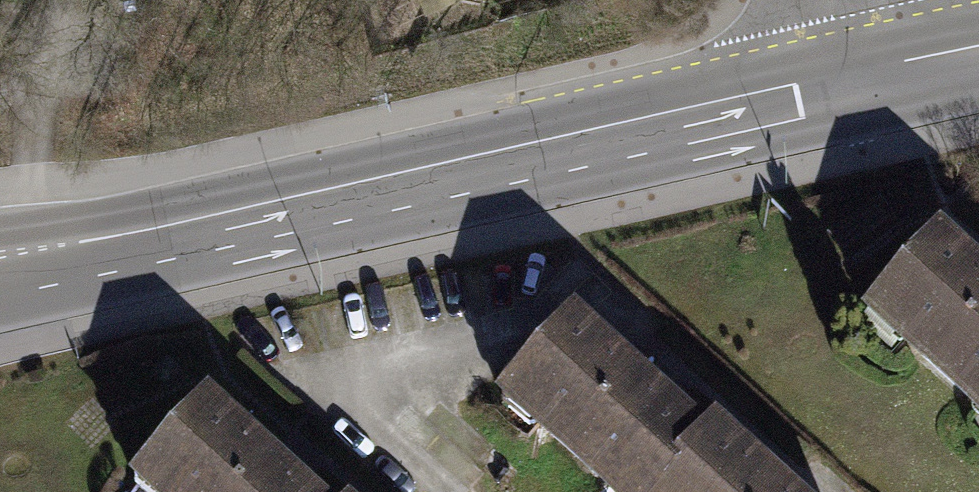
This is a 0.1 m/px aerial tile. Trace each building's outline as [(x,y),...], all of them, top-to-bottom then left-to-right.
[(936,231),(865,311),(978,411),(978,269),(936,231)] [(573,323),(503,406),(606,491),(773,491),(764,484),(659,396),(573,323)] [(200,409),(132,490),(134,491),(298,491),(286,482),(200,409)]
